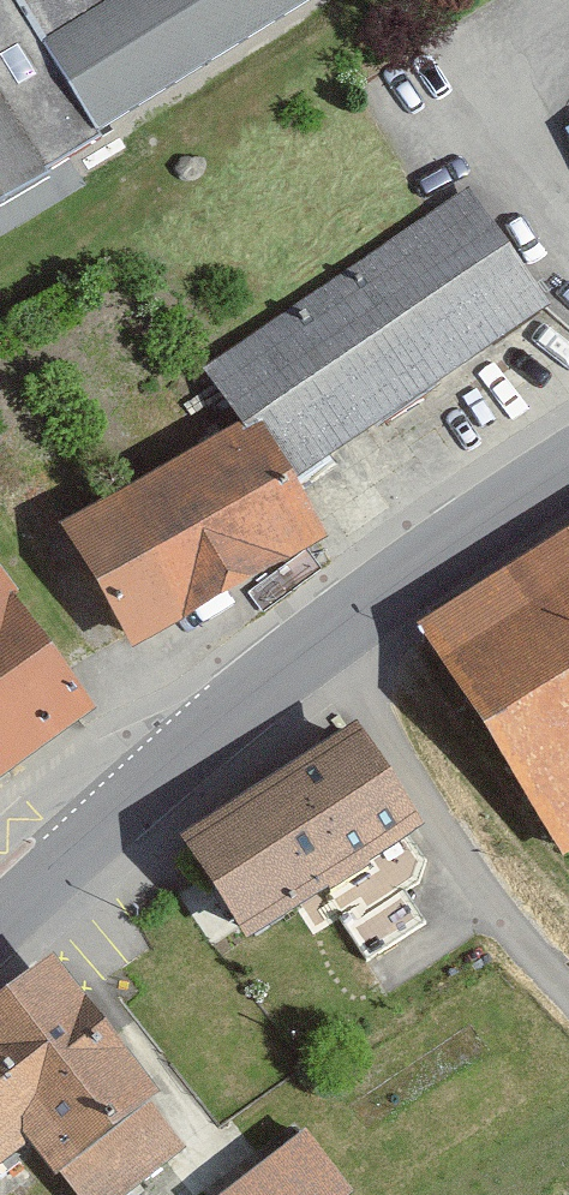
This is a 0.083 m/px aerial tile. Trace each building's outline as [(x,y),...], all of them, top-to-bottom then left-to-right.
[(331,8),(326,0),(0,0),(0,214),(331,8)] [(473,184),(203,369),(239,418),(247,430),(259,422),(295,477),(552,305),(473,184)] [(239,418),(60,521),(134,647),(328,530),(295,477),(259,422),(247,430),(239,418)] [(432,633),(566,840),(568,838),(568,545),(432,633)] [(106,719),(0,568),(0,793),(106,719)] [(352,729),(188,836),(252,934),(416,827),(352,729)] [(0,1023),(0,1185),(46,1148),(83,1194),(147,1194),(198,1154),(165,1112),(177,1103),(69,968),(0,1023)] [(220,1194),(349,1194),(351,1193),(304,1131),(220,1194)]
